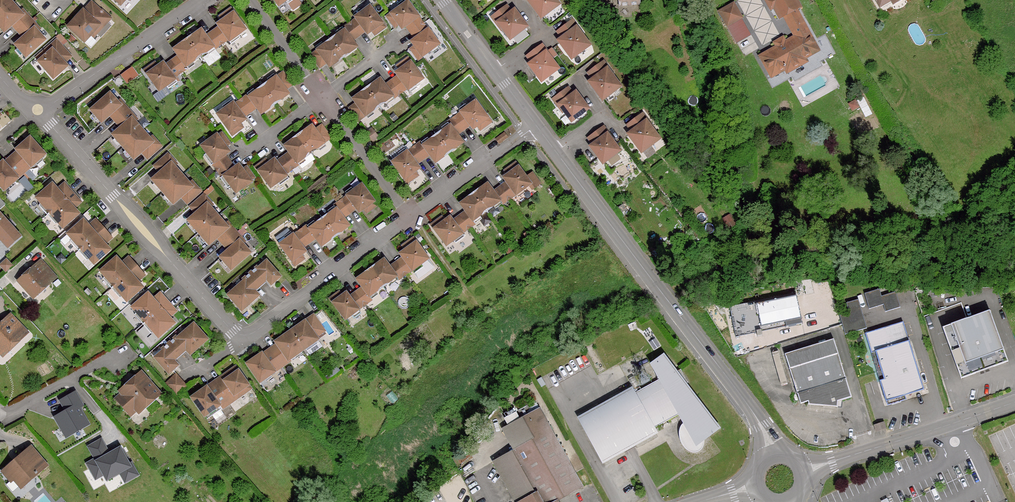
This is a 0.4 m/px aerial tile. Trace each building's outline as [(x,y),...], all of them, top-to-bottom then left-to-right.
[(12,3),(9,0),(0,0),(0,14),(12,3)] [(529,0),(541,17),(558,5),(554,0),(529,0)] [(796,0),(768,0),(773,8),(778,6),(784,16),(796,37),(784,43),(785,45),(778,49),(778,47),(760,57),(772,77),(786,69),(787,72),(807,61),(805,58),(812,54),(806,44),(813,40),(795,9),(800,7),(796,0)] [(768,0),(765,2),(770,10),(773,8),(768,0)] [(111,18),(92,1),(68,27),(85,42),(92,34),(94,36),(111,18)] [(394,27),(398,24),(401,23),(404,27),(402,29),(406,26),(410,32),(423,23),(419,17),(408,1),(387,17),(394,27)] [(12,3),(0,14),(0,28),(4,32),(12,25),(14,23),(19,29),(31,19),(22,10),(20,12),(12,3)] [(507,5),(491,17),(497,25),(499,23),(510,39),(526,27),(514,11),(512,13),(507,5)] [(741,19),(733,5),(719,13),(727,27),(740,19),(741,19)] [(356,19),(349,24),(358,36),(365,31),(366,32),(370,29),(372,31),(375,35),(385,27),(370,6),(355,17),(356,19)] [(784,16),(778,6),(773,8),(779,19),(784,16)] [(220,16),(222,20),(224,23),(219,27),(212,31),(221,44),(228,39),(231,44),(240,38),(238,35),(246,30),(230,8),(220,16)] [(37,31),(39,29),(31,19),(19,29),(25,36),(23,37),(15,45),(25,57),(44,40),(37,31)] [(750,37),(740,19),(727,27),(737,44),(750,37)] [(573,20),(557,32),(562,39),(559,41),(572,58),(589,46),(577,29),(579,28),(573,20)] [(25,36),(19,29),(14,23),(12,25),(18,31),(23,37),(25,36)] [(428,30),(423,23),(410,32),(415,38),(413,40),(416,45),(414,46),(410,49),(418,60),(439,44),(428,29),(428,30)] [(344,30),(331,40),(343,57),(351,51),(350,49),(356,45),(352,40),(358,36),(349,24),(343,28),(344,30)] [(206,36),(203,31),(197,35),(195,33),(187,39),(200,57),(213,47),(215,49),(221,44),(212,31),(206,36)] [(177,55),(171,59),(181,74),(187,69),(186,67),(200,57),(187,39),(179,45),(180,47),(174,51),(177,55)] [(775,43),(778,47),(778,49),(785,45),(784,43),(782,39),(775,43)] [(62,61),(69,55),(57,40),(40,55),(43,58),(40,61),(39,61),(54,78),(62,70),(59,67),(64,63),(62,61)] [(326,63),(328,65),(334,61),(335,63),(343,57),(331,40),(317,50),(310,55),(320,68),(326,63)] [(818,50),(813,40),(806,44),(812,54),(818,50)] [(542,44),(526,56),(532,63),(530,65),(542,81),(557,69),(546,54),(548,52),(542,44)] [(397,76),(391,80),(400,94),(407,89),(408,91),(424,80),(408,58),(397,65),(400,69),(401,71),(397,75),(397,76)] [(174,78),(181,74),(171,59),(165,64),(159,68),(157,66),(155,62),(144,70),(159,92),(166,87),(168,89),(177,83),(174,78)] [(604,61),(588,73),(593,80),(590,82),(603,99),(620,87),(607,70),(609,69),(604,61)] [(136,66),(123,72),(127,81),(140,75),(136,66)] [(276,76),(262,87),(275,104),(283,98),(282,96),(287,92),(286,89),(292,85),(283,72),(276,77),(276,76)] [(376,84),(375,83),(366,89),(379,106),(393,97),(394,98),(400,94),(391,80),(385,85),(381,80),(376,84)] [(248,95),(241,100),(250,112),(256,107),(260,112),(265,108),(267,110),(275,104),(262,87),(249,96),(248,95)] [(568,87),(553,99),(558,107),(560,106),(572,121),(588,109),(576,93),(574,95),(568,87)] [(365,116),(379,106),(366,89),(358,95),(359,96),(354,101),(356,103),(349,108),(358,120),(365,116)] [(120,100),(112,91),(93,108),(104,120),(112,113),(114,111),(120,117),(131,108),(123,98),(120,100)] [(243,127),(240,123),(239,121),(244,117),(250,112),(241,100),(234,104),(231,100),(222,106),(224,109),(217,114),(232,135),(243,127)] [(461,112),(454,117),(465,132),(471,127),(476,124),(477,126),(480,130),(491,122),(476,100),(460,112),(461,112)] [(125,124),(124,126),(115,133),(126,145),(145,128),(137,119),(139,117),(131,108),(120,117),(125,124)] [(629,135),(642,152),(659,139),(647,122),(649,121),(643,113),(627,125),(632,132),(629,135)] [(450,125),(437,135),(449,152),(457,147),(456,145),(462,141),(459,136),(465,132),(454,117),(448,122),(450,125)] [(308,131),(306,129),(298,136),(311,153),(324,143),(324,142),(331,138),(321,125),(315,130),(313,127),(308,131)] [(604,127),(588,138),(593,145),(591,147),(603,163),(619,151),(607,136),(609,134),(604,127)] [(152,137),(145,128),(126,145),(136,157),(145,149),(146,148),(152,154),(164,144),(155,134),(152,137)] [(378,137),(372,129),(368,132),(374,140),(378,137)] [(212,164),(217,171),(230,161),(225,155),(227,153),(224,148),(226,146),(230,143),(221,133),(218,136),(217,134),(201,146),(206,153),(203,155),(211,165),(212,164)] [(507,138),(504,133),(496,139),(499,144),(507,138)] [(421,142),(414,146),(423,159),(429,155),(434,161),(440,157),(441,159),(449,152),(437,135),(423,145),(421,142)] [(288,152),(282,156),(292,169),(299,164),(298,163),(311,153),(298,136),(290,142),(291,143),(285,147),(288,152)] [(45,154),(30,137),(21,145),(24,148),(13,158),(24,171),(30,164),(31,165),(45,154)] [(17,149),(17,150),(11,156),(13,158),(24,148),(21,145),(17,149)] [(418,175),(415,172),(414,170),(418,166),(417,164),(423,159),(414,146),(407,151),(392,162),(407,183),(418,175)] [(181,160),(172,151),(161,161),(166,167),(165,169),(156,176),(167,188),(186,171),(178,162),(181,160)] [(3,161),(0,163),(0,167),(1,169),(13,158),(11,156),(4,162),(3,161)] [(286,174),(292,169),(282,156),(276,161),(270,165),(269,163),(266,159),(255,167),(271,188),(278,183),(280,185),(289,179),(286,174)] [(0,167),(0,184),(4,189),(18,177),(17,176),(24,171),(13,158),(1,169),(0,167)] [(234,167),(230,161),(217,171),(221,177),(220,178),(228,188),(230,186),(236,193),(252,182),(251,180),(254,177),(246,167),(243,169),(241,171),(237,166),(234,167)] [(506,181),(499,186),(509,199),(515,194),(516,195),(531,184),(526,177),(515,162),(505,170),(507,174),(509,176),(504,179),(506,181)] [(193,179),(186,171),(167,188),(177,200),(185,193),(187,191),(193,198),(205,188),(195,177),(193,179)] [(532,172),(526,177),(531,184),(537,179),(532,172)] [(537,179),(531,184),(534,188),(540,183),(537,179)] [(347,196),(340,201),(349,213),(356,208),(357,210),(362,207),(364,209),(366,213),(377,205),(362,184),(346,195),(347,196)] [(59,204),(71,194),(65,187),(58,193),(56,191),(51,185),(35,199),(40,205),(37,206),(46,216),(59,204)] [(58,193),(65,187),(63,185),(56,191),(58,193)] [(493,191),(489,185),(483,189),(482,187),(474,193),(486,211),(500,201),(502,204),(509,199),(499,186),(493,191)] [(214,203),(216,201),(208,191),(196,201),(202,207),(200,209),(192,216),(202,228),(221,211),(214,203)] [(465,211),(459,215),(469,228),(475,223),(473,221),(486,211),(474,193),(465,199),(467,201),(461,205),(465,211)] [(71,194),(59,204),(46,216),(55,226),(57,224),(61,229),(77,215),(72,209),(70,207),(77,201),(71,194)] [(72,209),(79,203),(77,201),(70,207),(72,209)] [(336,209),(322,219),(335,236),(343,230),(342,228),(348,224),(343,218),(349,213),(340,201),(333,205),(336,209)] [(232,218),(229,220),(221,211),(202,228),(213,240),(221,233),(223,231),(229,237),(240,227),(232,218)] [(19,237),(0,215),(0,239),(2,241),(8,247),(19,237)] [(462,233),(469,228),(459,215),(453,220),(451,218),(445,222),(444,221),(441,217),(431,225),(446,246),(453,240),(455,243),(464,236),(462,233)] [(306,225),(300,230),(309,243),(315,238),(320,244),(326,240),(327,242),(335,236),(322,219),(314,224),(309,228),(306,225)] [(69,242),(77,252),(102,230),(96,223),(89,229),(87,227),(82,221),(66,235),(71,240),(69,242)] [(89,229),(96,223),(94,221),(87,227),(89,229)] [(248,237),(240,227),(229,237),(234,244),(233,246),(224,253),(235,265),(254,248),(246,239),(248,237)] [(108,237),(102,230),(77,252),(86,262),(88,260),(93,265),(108,251),(103,245),(101,243),(108,237)] [(304,259),(301,255),(300,252),(304,249),(303,248),(309,243),(300,230),(293,235),(293,234),(279,244),(295,265),(304,259)] [(110,239),(108,237),(101,243),(103,245),(110,239)] [(402,257),(396,262),(405,275),(411,270),(414,273),(423,267),(421,264),(428,259),(413,238),(402,245),(405,249),(406,251),(401,255),(402,257)] [(120,264),(115,258),(99,273),(104,278),(102,279),(111,289),(124,277),(135,267),(129,260),(122,267),(120,264)] [(129,260),(127,258),(120,264),(122,267),(129,260)] [(6,270),(12,265),(6,259),(0,264),(6,270)] [(247,277),(248,279),(231,293),(245,308),(262,293),(257,288),(269,277),(275,282),(283,274),(269,259),(261,267),(260,265),(247,277)] [(389,267),(385,261),(380,265),(378,263),(370,269),(383,286),(396,277),(398,279),(405,275),(396,262),(389,267)] [(433,261),(421,269),(426,275),(437,266),(433,261)] [(56,278),(41,262),(35,267),(50,283),(56,278)] [(35,267),(19,281),(34,298),(50,283),(35,267)] [(141,274),(135,267),(124,277),(111,289),(119,298),(121,297),(126,302),(141,288),(136,282),(134,280),(141,274)] [(362,286),(355,291),(365,304),(372,299),(369,296),(383,286),(370,269),(362,275),(363,277),(358,281),(362,286)] [(143,276),(141,274),(134,280),(136,282),(143,276)] [(886,305),(887,310),(902,308),(900,292),(884,294),(883,289),(868,291),(870,307),(886,305)] [(358,309),(365,304),(355,291),(349,296),(347,294),(343,297),(341,295),(339,291),(329,298),(345,320),(359,309),(358,309)] [(133,315),(142,325),(167,303),(161,296),(154,302),(152,300),(147,294),(131,308),(136,313),(133,315)] [(161,296),(159,294),(152,300),(154,302),(161,296)] [(866,294),(860,295),(865,311),(871,309),(866,294)] [(774,300),(731,310),(736,333),(803,318),(798,296),(774,301),(774,300)] [(852,311),(842,314),(847,333),(869,327),(862,298),(849,301),(852,311)] [(173,310),(167,303),(142,325),(151,335),(153,333),(158,338),(173,324),(168,318),(166,316),(173,310)] [(985,308),(942,327),(960,378),(1006,360),(985,308)] [(175,312),(173,310),(166,316),(168,318),(175,312)] [(315,316),(313,314),(300,323),(303,327),(308,324),(306,322),(315,316)] [(303,327),(300,323),(291,330),(303,348),(318,338),(316,335),(324,329),(315,316),(306,322),(308,324),(303,327)] [(10,317),(0,326),(0,328),(1,329),(0,330),(0,348),(5,354),(26,333),(10,317)] [(803,318),(736,333),(738,338),(758,333),(758,331),(763,330),(763,332),(804,323),(803,318)] [(906,322),(887,328),(893,347),(912,341),(906,322)] [(161,350),(162,352),(154,359),(168,374),(177,366),(172,361),(184,350),(189,355),(206,340),(193,325),(176,340),(175,338),(161,350)] [(893,347),(887,328),(868,333),(874,353),(879,352),(881,361),(877,362),(889,401),(908,396),(927,390),(912,341),(893,347)] [(282,337),(285,340),(279,344),(280,346),(273,351),(282,364),(290,359),(289,358),(303,348),(291,330),(282,337)] [(282,337),(277,340),(278,342),(271,348),(273,351),(280,346),(279,344),(285,340),(282,337)] [(785,354),(800,404),(807,402),(809,405),(837,407),(838,402),(852,397),(833,339),(785,354)] [(271,348),(263,353),(263,352),(257,356),(260,360),(273,351),(271,348)] [(260,360),(257,356),(248,363),(261,381),(276,371),(275,370),(282,364),(273,351),(260,360)] [(656,432),(653,427),(680,412),(685,421),(683,422),(682,422),(681,423),(680,424),(679,426),(679,428),(678,429),(678,431),(679,432),(679,434),(679,435),(680,437),(680,439),(681,440),(681,441),(682,443),(683,444),(683,445),(684,446),(685,448),(686,449),(688,449),(689,450),(691,450),(692,451),(694,451),(695,451),(696,451),(698,450),(699,449),(700,448),(702,447),(702,445),(703,444),(704,442),(704,440),(704,439),(704,437),(704,436),(703,434),(703,433),(702,432),(706,431),(708,434),(719,426),(685,382),(687,381),(680,368),(676,371),(663,354),(654,361),(656,362),(653,365),(660,377),(634,392),(631,388),(602,404),(578,417),(603,461),(626,448),(656,432)] [(250,384),(237,366),(228,372),(231,376),(226,379),(225,378),(221,381),(217,384),(228,399),(230,402),(247,391),(245,387),(250,384)] [(178,371),(167,381),(178,394),(189,384),(178,371)] [(231,376),(228,372),(215,381),(217,384),(221,381),(225,378),(226,379),(231,376)] [(122,392),(124,394),(138,410),(140,412),(160,394),(142,374),(122,392)] [(217,384),(215,381),(203,390),(205,394),(210,390),(210,389),(217,384)] [(205,394),(203,390),(193,397),(206,415),(210,412),(212,415),(223,408),(221,404),(228,399),(217,384),(210,389),(210,390),(205,394)] [(66,435),(87,423),(78,406),(81,404),(75,393),(62,401),(66,409),(70,406),(72,409),(56,418),(66,435)] [(132,416),(138,410),(124,394),(117,400),(132,416)] [(909,400),(908,396),(889,401),(890,405),(909,400)] [(230,402),(228,399),(221,404),(223,408),(230,402)] [(525,417),(536,439),(516,450),(515,451),(493,460),(516,501),(558,501),(557,500),(583,487),(540,409),(525,417)] [(504,428),(516,450),(536,439),(525,417),(504,428)] [(89,446),(93,454),(104,447),(100,440),(89,446)] [(17,459),(18,459),(4,472),(11,481),(14,478),(20,486),(35,474),(36,475),(46,466),(30,448),(17,459)] [(125,480),(135,474),(128,465),(130,464),(118,448),(97,460),(96,458),(87,463),(95,476),(103,472),(109,468),(113,474),(119,470),(125,480)] [(109,468),(103,472),(106,477),(113,474),(109,468)]
